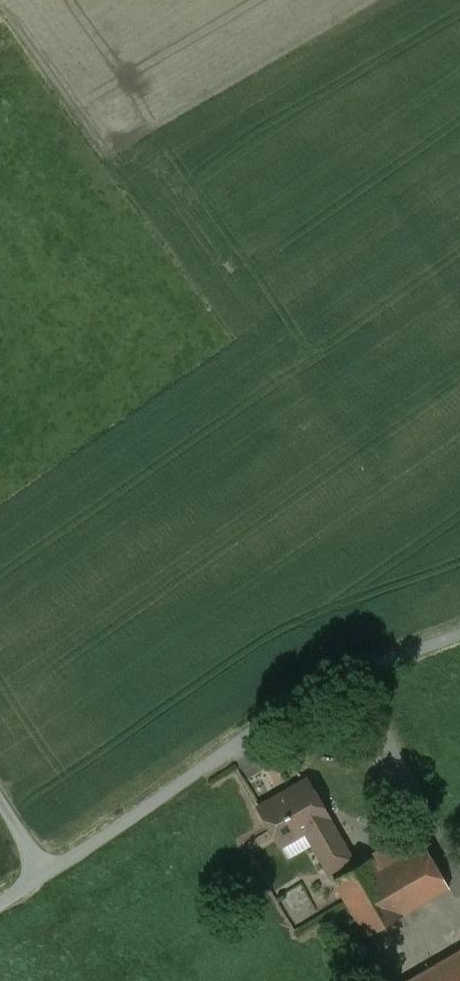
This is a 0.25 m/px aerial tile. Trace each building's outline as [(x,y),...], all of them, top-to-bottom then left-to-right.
[(352,859),(307,780),(289,790),(290,793),(260,809),(289,857),(313,842),(329,871),(352,859)] [(451,890),(423,844),(402,856),(394,843),(369,857),(371,860),(335,879),(355,915),(367,937),(451,890)] [(408,980),(459,980),(459,950),(408,980)]
